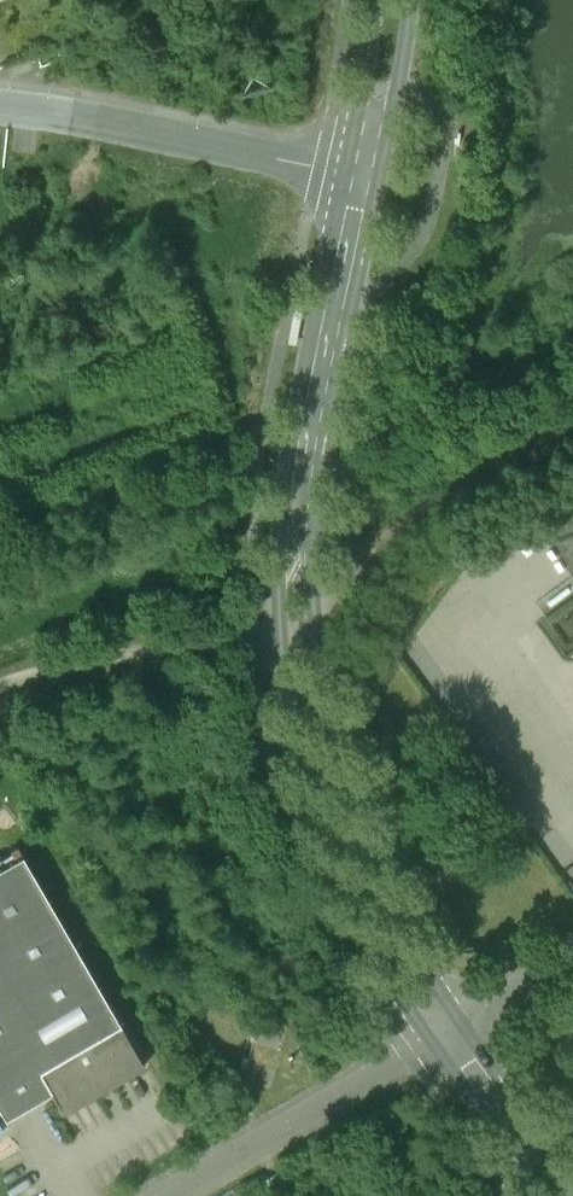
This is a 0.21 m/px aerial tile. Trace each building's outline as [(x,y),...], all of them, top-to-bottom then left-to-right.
[(24,855),(0,869),(0,1107),(6,1118),(51,1092),(59,1104),(60,1104),(64,1112),(145,1065),(24,855)] [(284,1168),(266,1178),(272,1189),(290,1179),(284,1168)]
